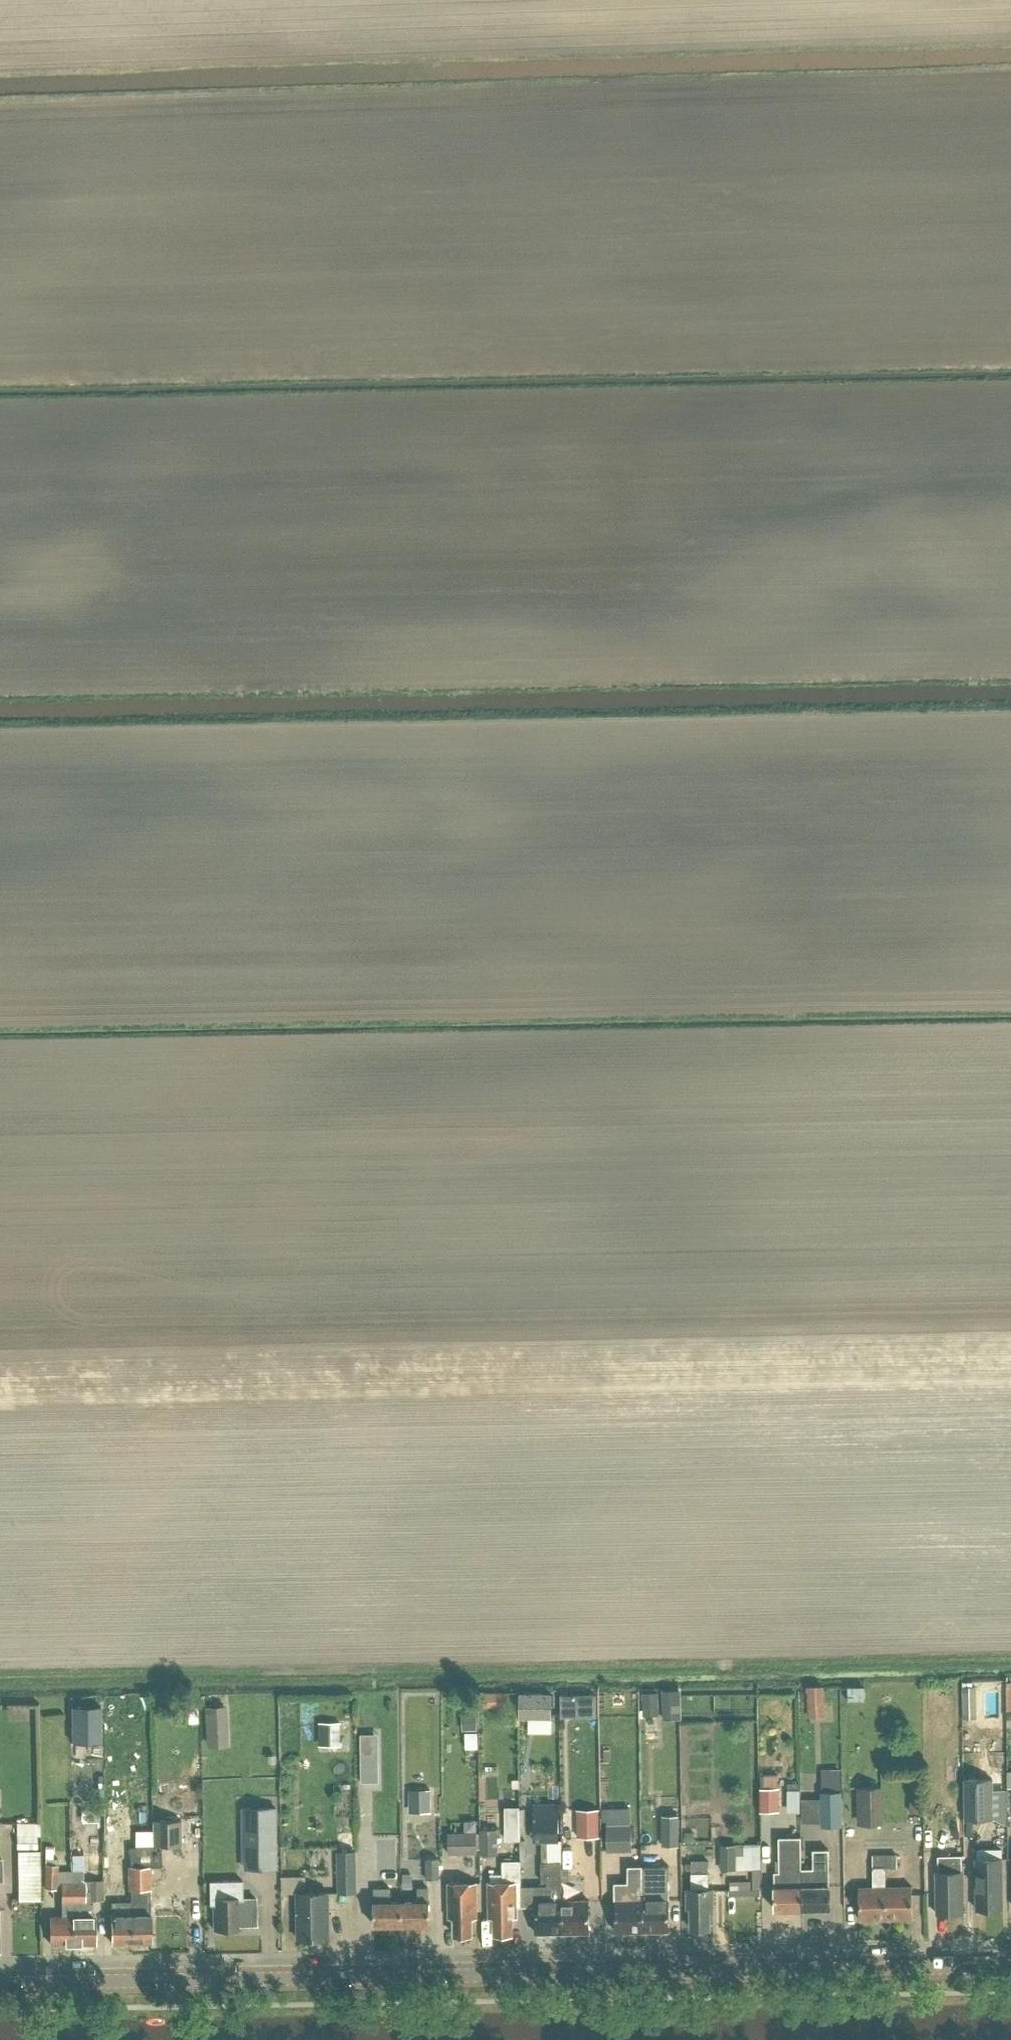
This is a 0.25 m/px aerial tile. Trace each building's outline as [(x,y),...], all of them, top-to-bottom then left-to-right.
[(989,1699),(989,1680),(964,1680),(964,1716),(992,1716),(992,1699),(989,1699)] [(807,1687),(809,1717),(825,1716),(824,1686),(807,1687)] [(663,1714),(663,1689),(644,1690),(645,1715),(663,1714)] [(664,1719),(681,1718),(680,1690),(663,1690),(664,1719)] [(564,1691),(564,1714),(599,1714),(599,1691),(564,1691)] [(519,1694),(519,1723),(554,1722),(554,1694),(519,1694)] [(75,1740),(105,1740),(105,1704),(75,1704),(75,1740)] [(207,1707),(207,1720),(224,1719),(223,1706),(207,1707)] [(347,1742),(347,1720),(319,1720),(320,1742),(347,1742)] [(363,1731),(363,1779),(382,1779),(382,1731),(363,1731)] [(964,1778),(964,1818),(994,1818),(993,1777),(964,1778)] [(882,1785),(862,1786),(862,1823),(883,1823),(882,1785)] [(760,1787),(760,1810),(779,1810),(779,1787),(760,1787)] [(409,1788),(409,1811),(431,1811),(431,1788),(409,1788)] [(792,1788),(792,1810),(804,1810),(804,1788),(792,1788)] [(820,1825),(841,1825),(841,1791),(820,1791),(820,1825)] [(504,1805),(505,1839),(519,1839),(519,1805),(504,1805)] [(244,1807),(245,1847),(277,1847),(276,1807),(244,1807)] [(577,1808),(577,1836),(598,1836),(598,1808),(577,1808)] [(662,1814),(662,1845),(679,1845),(679,1814),(662,1814)] [(152,1819),(152,1844),(181,1844),(181,1819),(152,1819)] [(16,1822),(17,1847),(37,1847),(36,1822),(16,1822)] [(607,1825),(608,1851),(631,1851),(631,1825),(607,1825)] [(481,1828),(481,1853),(498,1853),(498,1828),(481,1828)] [(477,1831),(448,1831),(449,1853),(477,1853),(477,1831)] [(802,1867),(801,1836),(779,1836),(780,1871),(776,1871),(776,1885),(774,1886),(775,1908),(803,1908),(802,1867)] [(764,1867),(763,1841),(722,1842),(723,1868),(764,1867)] [(131,1901),(131,1942),(151,1942),(151,1914),(150,1914),(150,1889),(152,1889),(151,1866),(162,1866),(161,1849),(156,1850),(155,1846),(130,1846),(130,1865),(128,1865),(128,1889),(131,1889),(131,1901)] [(20,1848),(20,1898),(44,1898),(43,1848),(20,1848)] [(829,1848),(814,1849),(814,1867),(802,1867),(803,1908),(831,1907),(830,1885),(829,1848)] [(976,1908),(1004,1907),(1003,1848),(977,1848),(977,1857),(975,1857),(976,1908)] [(88,1849),(89,1880),(83,1880),(83,1870),(72,1871),(73,1943),(95,1943),(95,1914),(92,1914),(92,1902),(90,1902),(90,1900),(103,1900),(103,1883),(103,1859),(101,1859),(101,1849),(88,1849)] [(357,1892),(357,1850),(337,1850),(338,1892),(357,1892)] [(886,1867),(898,1866),(898,1853),(885,1854),(873,1854),(873,1886),(859,1886),(860,1919),(913,1918),(912,1885),(889,1885),(886,1885),(886,1867)] [(939,1871),(936,1871),(937,1912),(964,1912),(963,1870),(962,1854),(938,1855),(939,1871)] [(548,1880),(549,1900),(536,1900),(536,1932),(563,1932),(562,1892),(562,1867),(560,1867),(560,1857),(548,1857),(549,1865),(528,1866),(528,1881),(548,1880)] [(426,1879),(438,1879),(438,1859),(426,1859),(426,1879)] [(503,1881),(489,1881),(490,1912),(494,1912),(495,1933),(513,1933),(513,1916),(518,1916),(517,1882),(521,1881),(521,1859),(503,1860),(503,1881)] [(692,1888),(688,1888),(688,1907),(691,1907),(691,1928),(695,1928),(697,1930),(705,1930),(707,1928),(710,1928),(710,1907),(714,1907),(713,1888),(709,1888),(709,1872),(707,1872),(707,1862),(692,1862),(692,1888)] [(44,1864),(44,1887),(58,1887),(58,1864),(44,1864)] [(643,1898),(643,1930),(670,1930),(669,1877),(669,1865),(654,1865),(642,1866),(642,1878),(643,1898)] [(616,1899),(617,1931),(643,1930),(643,1898),(642,1878),(642,1866),(630,1866),(630,1878),(630,1881),(616,1881),(616,1899)] [(61,1915),(50,1915),(50,1943),(73,1943),(72,1871),(61,1871),(61,1915)] [(755,1894),(755,1878),(731,1878),(731,1894),(755,1894)] [(209,1880),(209,1904),(213,1904),(214,1929),(240,1928),(240,1924),(256,1924),(255,1898),(243,1898),(242,1879),(209,1880)] [(473,1917),(477,1917),(477,1881),(449,1882),(449,1913),(454,1912),(454,1934),(473,1933),(473,1917)] [(376,1901),(374,1901),(374,1924),(430,1923),(430,1900),(428,1900),(428,1886),(419,1886),(419,1900),(391,1901),(390,1887),(375,1887),(376,1901)] [(329,1891),(297,1892),(298,1938),(330,1937),(329,1891)] [(574,1891),(562,1892),(563,1932),(590,1931),(589,1899),(574,1899),(574,1891)] [(131,1901),(111,1901),(112,1942),(131,1942),(131,1901)]
